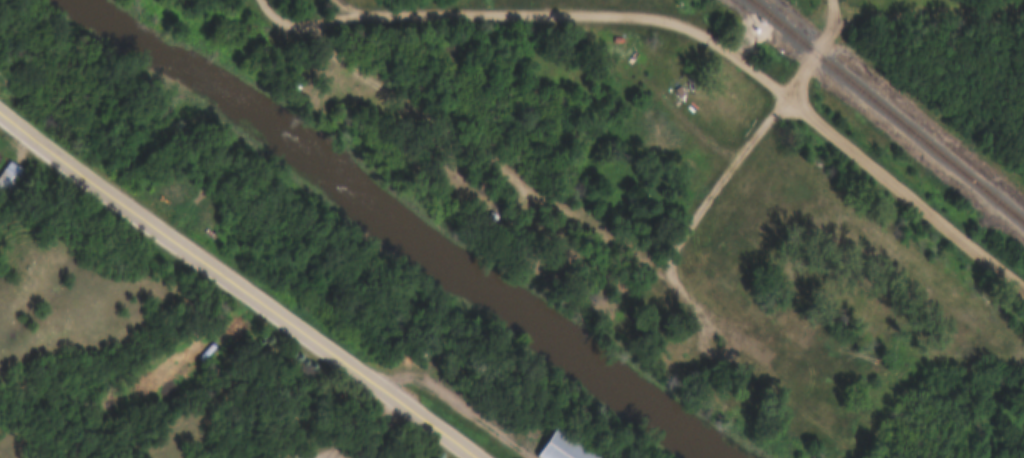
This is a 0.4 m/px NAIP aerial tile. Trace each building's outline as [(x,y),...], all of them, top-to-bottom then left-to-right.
[(0,199),(21,169),(5,159),(0,166),(0,199)] [(495,198),(453,171),(447,180),(489,207),(495,198)] [(539,457),(605,457),(557,428),(539,457)]
